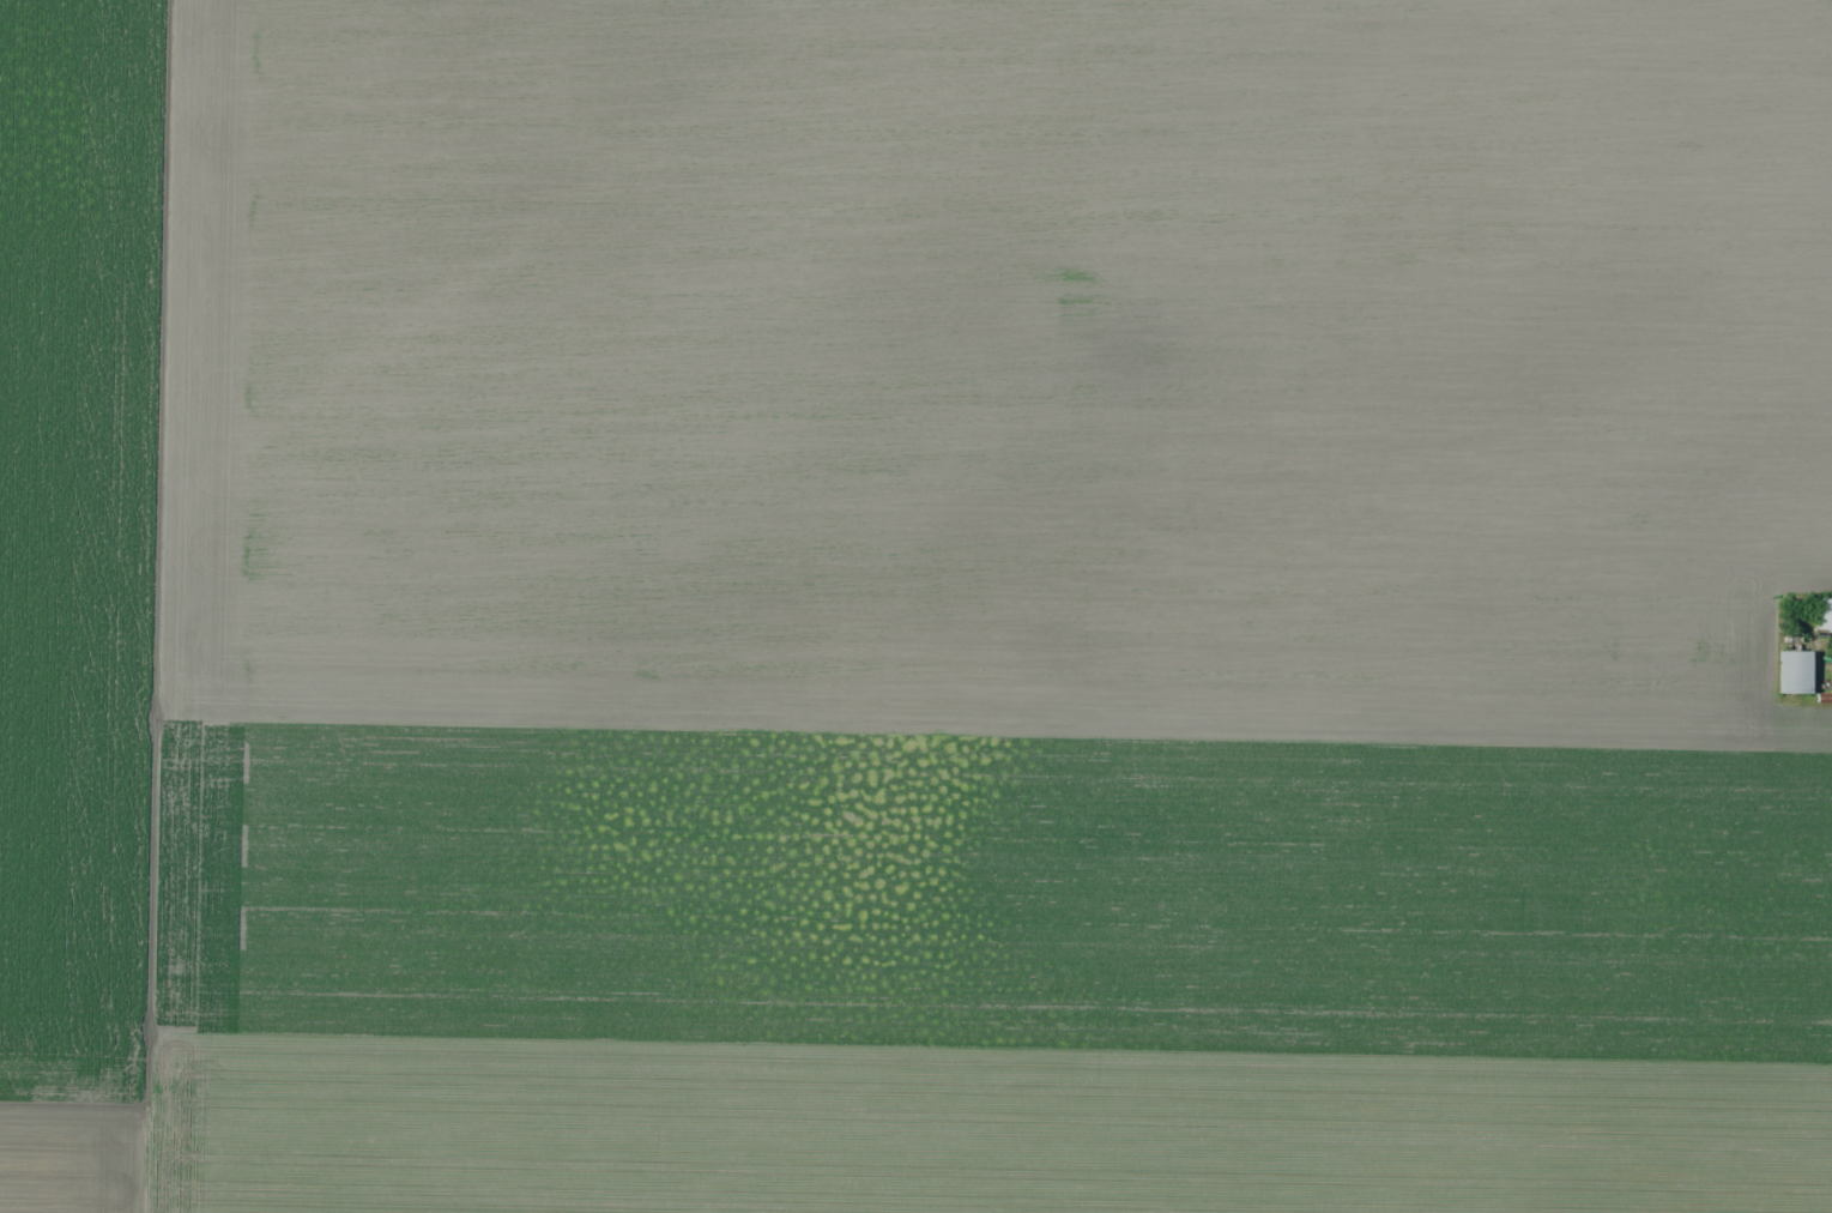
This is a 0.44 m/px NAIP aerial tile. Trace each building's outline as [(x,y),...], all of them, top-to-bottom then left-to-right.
[(1813,599),(1813,631),(1831,631),(1831,599),(1813,599)] [(1775,694),(1804,694),(1804,651),(1775,651),(1775,694)]
